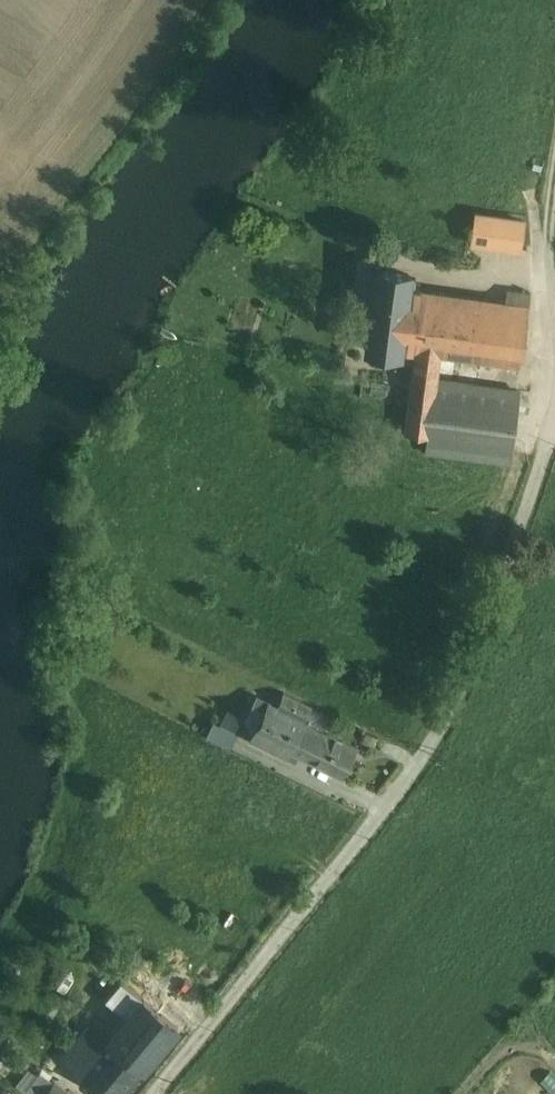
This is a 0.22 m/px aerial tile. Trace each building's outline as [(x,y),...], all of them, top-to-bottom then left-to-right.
[(524,220),(476,213),(472,241),(520,248),(524,220)] [(410,273),(378,269),(368,348),(400,352),(401,348),(416,350),(417,350),(426,289),(415,288),(417,277),(410,276),(410,273)] [(504,301),(502,301),(451,294),(451,293),(426,289),(417,350),(440,353),(495,362),(504,301)] [(531,293),(508,289),(507,302),(529,305),(528,308),(529,308),(531,293)] [(507,302),(504,301),(495,362),(520,366),(523,343),(528,308),(529,305),(507,302)] [(417,350),(416,350),(409,403),(405,431),(429,434),(433,406),(436,380),(440,353),(417,350)] [(395,369),(374,367),(372,382),(394,384),(395,369)] [(520,392),(436,380),(433,406),(429,434),(427,451),(510,462),(520,392)] [(314,704),(284,688),(277,702),(307,718),(314,704)] [(277,702),(273,700),(255,735),(288,752),(291,746),(343,774),(358,745),(307,718),(277,702)] [(238,731),(222,723),(216,720),(209,734),(231,745),(238,731)] [(81,1068),(113,1093),(120,1093),(164,1041),(178,1024),(142,994),(81,1068)] [(0,1032),(0,1057),(0,1058),(13,1043),(0,1032)] [(54,1078),(42,1093),(76,1093),(54,1078)]
